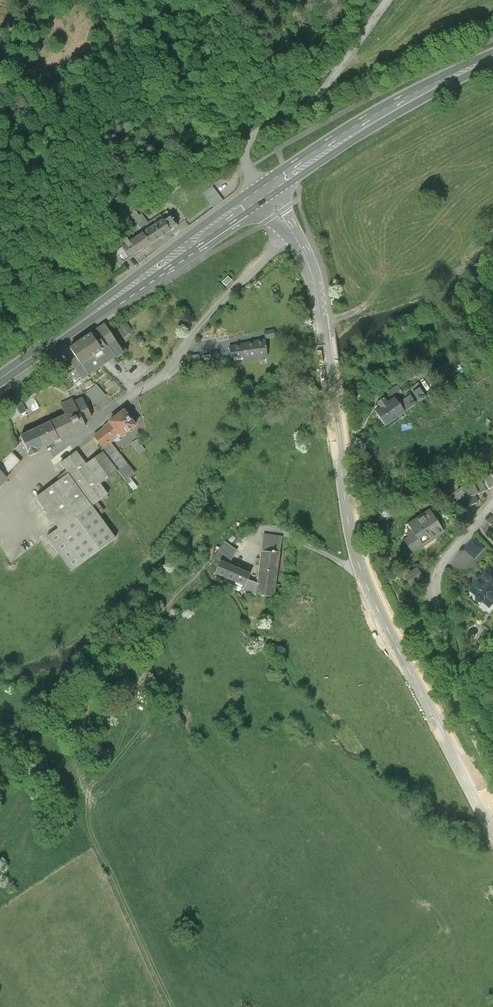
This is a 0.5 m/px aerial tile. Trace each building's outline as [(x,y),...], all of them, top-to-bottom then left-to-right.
[(223,199),(212,185),(203,192),(213,206),(223,199)] [(144,233),(151,244),(177,225),(167,210),(142,227),(146,232),(144,233)] [(151,244),(144,233),(130,243),(127,239),(121,243),(131,258),(151,244)] [(232,280),(228,276),(222,282),(226,286),(232,280)] [(73,386),(124,355),(108,330),(72,353),(80,366),(66,375),(73,386)] [(264,340),(229,347),(230,357),(243,355),(243,359),(267,356),(264,340)] [(95,385),(82,392),(91,408),(107,395),(95,385)] [(425,396),(419,387),(418,387),(417,386),(415,387),(417,388),(412,392),(419,401),(425,396)] [(404,389),(402,391),(401,389),(399,390),(400,393),(397,395),(401,400),(409,395),(404,389)] [(409,395),(401,400),(405,405),(401,408),(404,412),(415,404),(411,398),(413,397),(411,394),(409,395)] [(20,434),(32,455),(86,428),(79,414),(84,412),(76,395),(57,405),(61,413),(20,434)] [(394,397),(386,403),(383,398),(376,402),(380,407),(374,411),(385,426),(404,412),(401,408),(405,405),(401,400),(398,403),(394,397)] [(21,402),(6,409),(11,419),(26,412),(21,402)] [(94,433),(104,447),(113,441),(119,437),(122,442),(139,430),(126,411),(94,433)] [(138,476),(113,441),(104,447),(129,482),(138,476)] [(71,471),(96,507),(112,495),(104,483),(119,473),(103,450),(86,461),(77,449),(62,460),(71,471)] [(9,477),(0,467),(0,486),(9,477)] [(96,507),(71,471),(36,496),(48,514),(45,516),(52,525),(55,522),(60,529),(49,537),(73,570),(118,538),(96,507)] [(485,478),(490,489),(492,488),(492,475),(485,478)] [(472,484),(468,477),(459,481),(462,489),(457,491),(465,508),(478,502),(475,496),(486,491),(481,480),(472,484)] [(430,512),(424,516),(423,515),(416,519),(417,521),(408,526),(411,530),(421,545),(421,546),(437,535),(436,534),(442,531),(437,523),(438,521),(434,515),(433,516),(430,512)] [(421,545),(411,530),(406,533),(408,537),(403,540),(411,552),(421,545)] [(283,535),(264,533),(258,580),(256,595),(274,597),(283,535)] [(484,548),(474,539),(465,549),(475,558),(484,548)] [(238,550),(225,542),(216,557),(223,561),(230,565),(238,550)] [(230,565),(223,561),(216,573),(256,595),(258,580),(230,565)] [(414,569),(404,576),(410,586),(421,579),(414,569)] [(491,569),(481,581),(478,584),(478,585),(473,591),(479,596),(478,597),(478,600),(481,602),(484,602),(487,599),(490,599),(492,602),(492,571),(491,569)]
